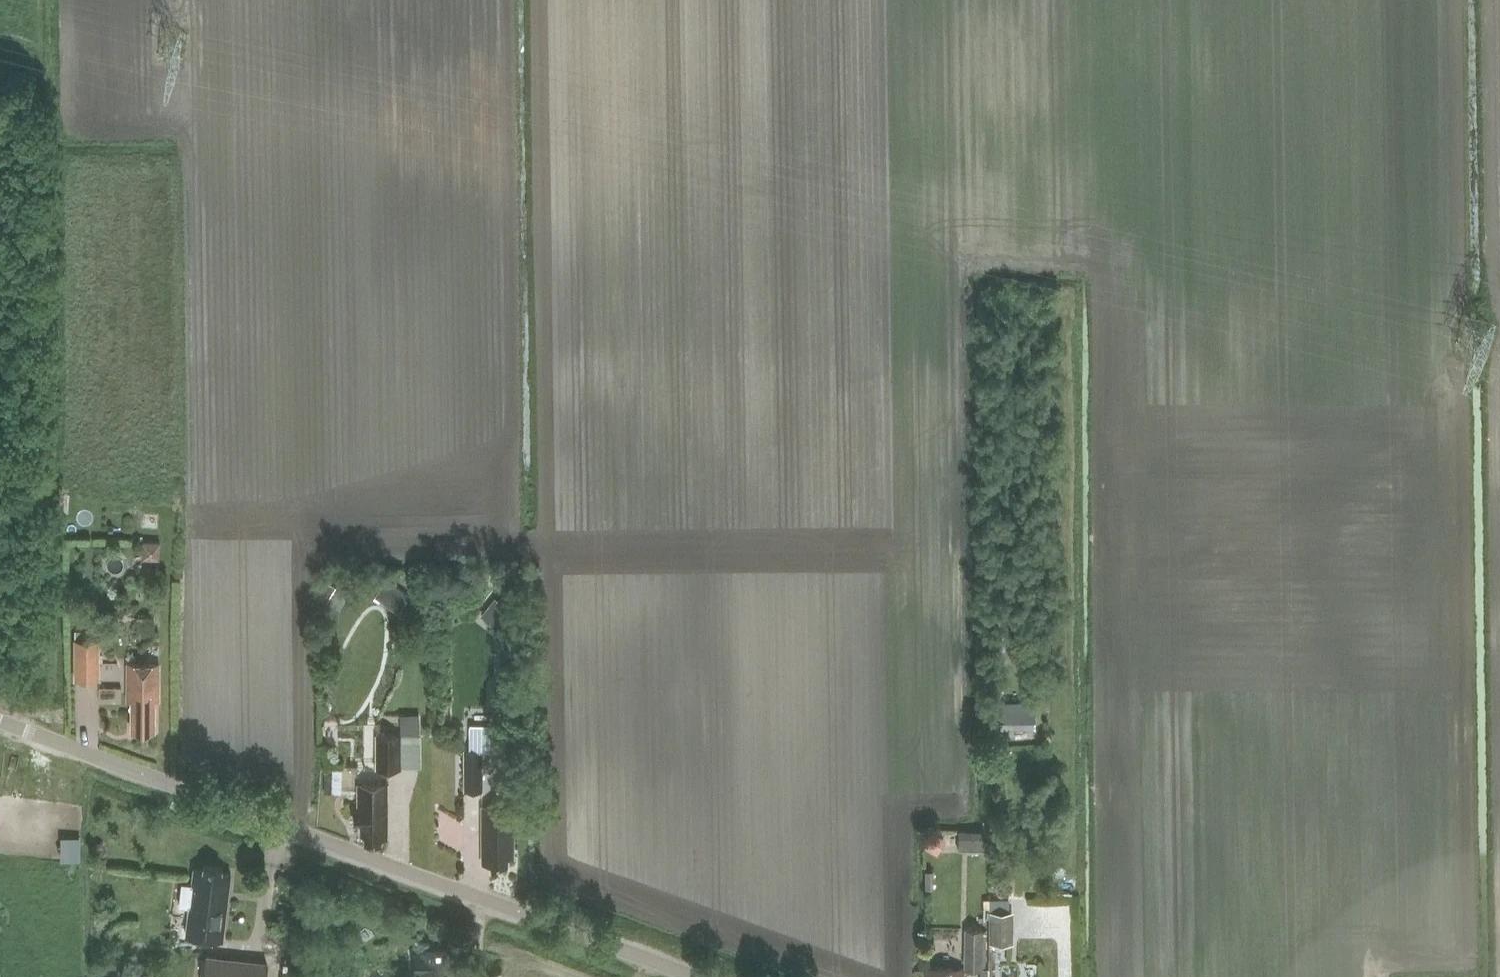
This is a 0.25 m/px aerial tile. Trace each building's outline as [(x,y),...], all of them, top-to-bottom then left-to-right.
[(142,542),(142,559),(160,560),(160,542),(142,542)] [(448,580),(433,587),(441,607),(457,600),(448,580)] [(384,584),(374,597),(398,613),(407,600),(384,584)] [(511,611),(496,599),(481,616),(496,629),(511,611)] [(398,639),(400,635),(398,630),(392,630),(390,634),(392,639),(398,639)] [(99,639),(73,639),(73,680),(99,681),(99,639)] [(396,646),(391,646),(388,649),(388,654),(391,657),(396,658),(399,654),(399,650),(396,646)] [(160,700),(160,662),(128,662),(128,678),(127,700),(131,700),(131,731),(156,732),(156,700),(160,700)] [(1035,728),(1035,702),(1000,702),(1000,728),(1035,728)] [(401,715),(401,735),(420,735),(420,715),(401,715)] [(400,736),(376,736),(376,770),(400,770),(400,736)] [(481,752),(464,752),(464,792),(482,792),(481,752)] [(342,794),(343,768),(325,767),(324,793),(342,794)] [(382,839),(387,839),(387,787),(359,787),(359,811),(356,811),(356,828),(359,828),(359,837),(365,837),(365,843),(382,843),(382,839)] [(507,858),(513,857),(512,809),(482,809),(483,859),(488,858),(488,866),(507,865),(507,858)] [(937,855),(946,840),(933,832),(924,847),(937,855)] [(959,851),(985,851),(985,837),(959,837),(959,851)] [(221,873),(221,868),(203,866),(203,871),(193,870),(191,884),(182,883),(179,906),(189,907),(185,936),(222,941),(230,874),(221,873)] [(925,869),(925,888),(934,888),(934,869),(925,869)] [(1012,911),(987,911),(987,943),(1012,943),(1012,911)] [(981,969),(982,929),(965,928),(964,968),(981,969)] [(454,953),(447,953),(447,949),(420,950),(420,954),(413,954),(413,971),(420,971),(420,976),(454,976),(454,953)] [(204,976),(266,976),(268,962),(206,955),(204,976)] [(926,969),(926,976),(964,976),(964,968),(926,969)]
